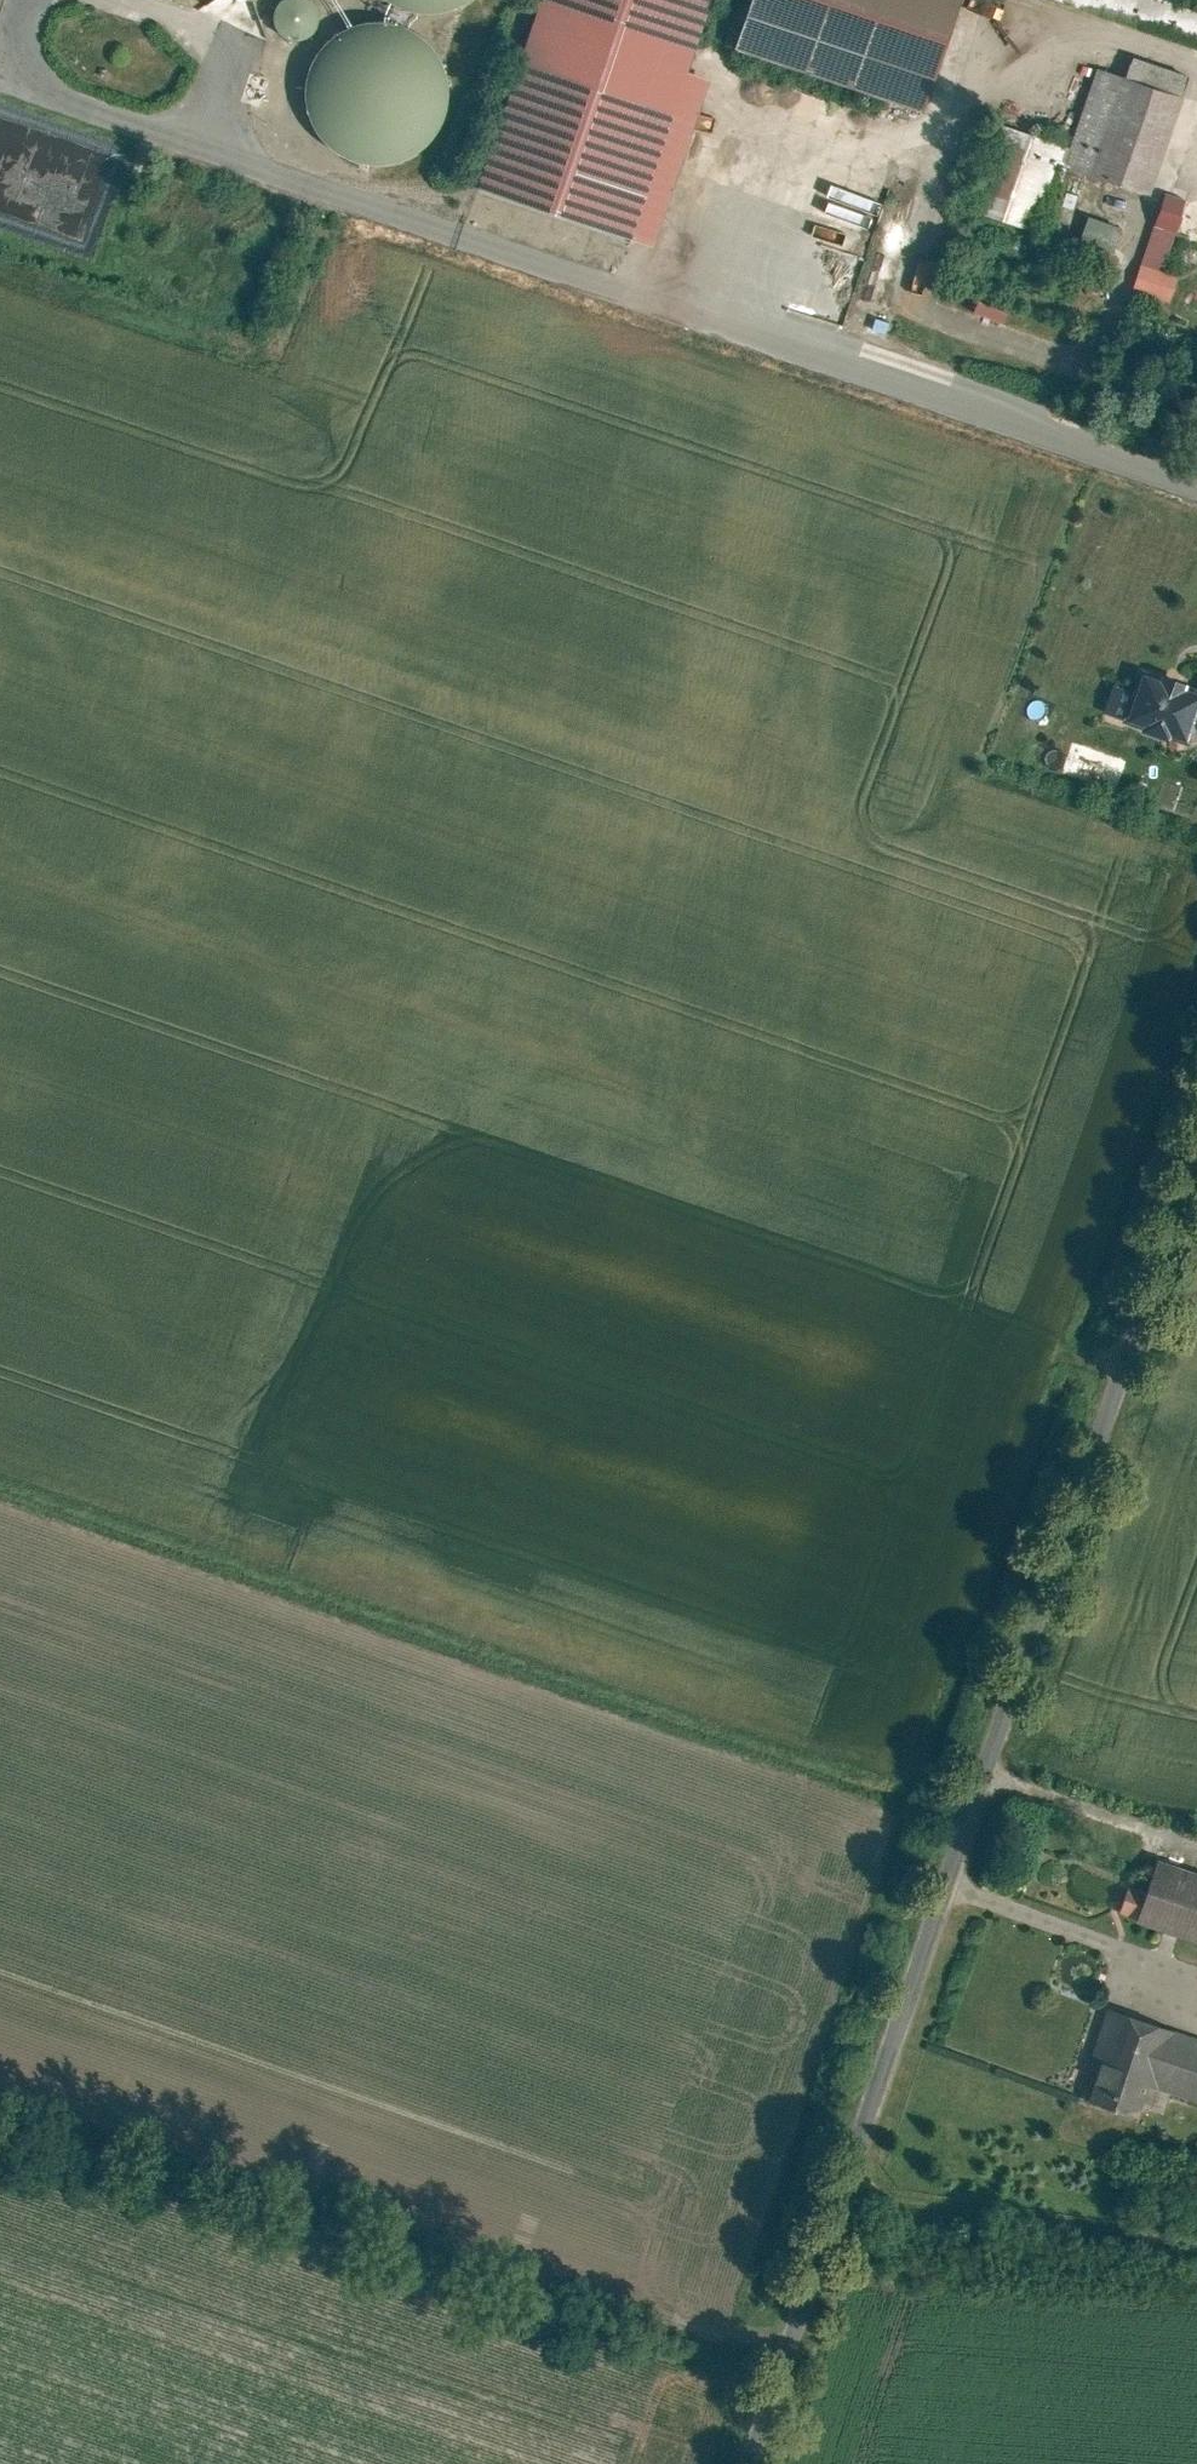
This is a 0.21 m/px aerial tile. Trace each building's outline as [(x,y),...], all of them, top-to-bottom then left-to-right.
[(299,36),(308,33),(315,26),(318,18),(317,8),(312,0),(282,0),(279,3),(276,12),(277,22),(281,30),(289,35),(299,36)] [(429,10),(447,6),(460,0),(387,0),(392,4),(410,9),(429,10)] [(479,188),(653,244),(706,80),(683,72),(706,0),(540,0),(479,188)] [(732,47),(914,106),(949,0),(747,0),(732,47)] [(1164,19),(1170,11),(1164,7),(1168,1),(1167,0),(1154,0),(1148,8),(1164,19)] [(360,160),(378,161),(396,157),(412,148),(425,136),(435,121),(440,104),(441,86),(437,68),(428,52),(416,39),(401,29),(383,24),(365,23),(348,27),(332,36),(319,48),(309,63),(304,81),(303,99),(307,116),(316,132),(328,145),(343,155),(360,160)] [(1045,231),(1065,168),(1144,194),(1184,76),(1132,58),(1125,78),(1097,69),(1071,146),(998,123),(970,207),(1045,231)] [(1196,239),(1196,202),(1164,192),(1154,224),(1137,275),(1157,282),(1174,231),(1196,239)] [(1120,228),(1086,217),(1079,240),(1113,251),(1120,228)] [(986,299),(983,312),(1014,321),(1018,308),(986,299)] [(1138,664),(1120,717),(1184,738),(1189,722),(1196,725),(1196,684),(1138,664)] [(1156,1857),(1146,1888),(1130,1883),(1120,1912),(1136,1917),(1134,1922),(1196,1943),(1196,1870),(1156,1857)] [(1106,2007),(1089,2057),(1098,2060),(1084,2101),(1137,2119),(1149,2083),(1196,2100),(1196,2038),(1106,2007)]
